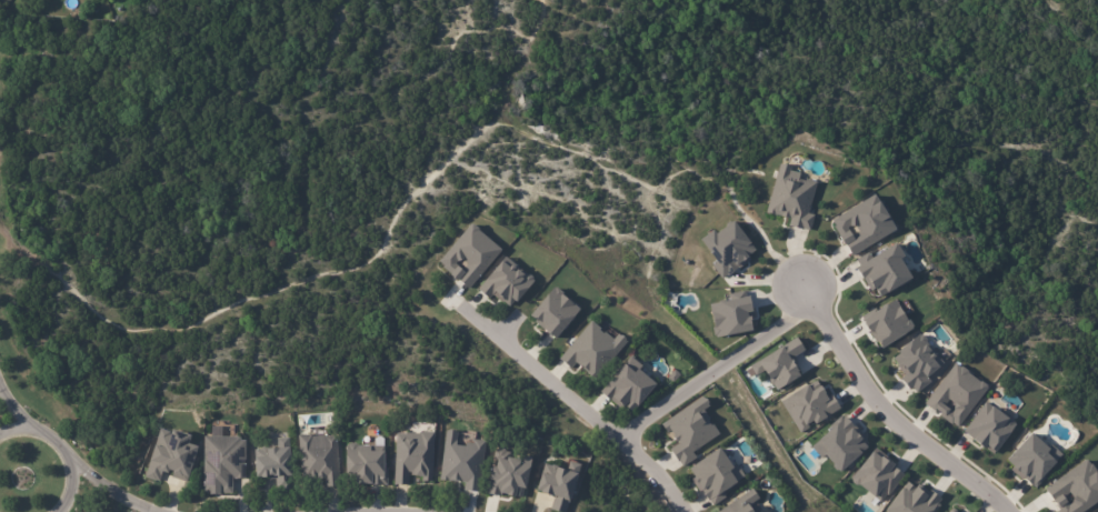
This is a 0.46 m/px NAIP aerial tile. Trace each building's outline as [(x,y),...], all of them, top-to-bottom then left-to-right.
[(766,212),(790,218),(788,225),(809,230),(813,214),(808,212),(815,181),(797,177),(798,173),(788,170),(789,165),(778,162),(766,212)] [(895,230),(875,194),(830,219),(849,255),(895,230)] [(698,238),(705,248),(709,244),(717,254),(715,257),(718,260),(716,262),(715,261),(711,263),(721,277),(736,265),(735,263),(752,249),(730,219),(712,232),(710,228),(698,238)] [(439,259),(443,263),(442,265),(458,279),(459,278),(468,287),(501,248),(471,221),(439,259)] [(869,290),(874,288),(878,296),(912,277),(893,244),(870,257),(868,252),(853,261),(869,290)] [(510,308),(533,278),(504,255),(477,289),(489,298),(492,294),(510,308)] [(555,338),(580,308),(553,286),(528,316),(555,338)] [(708,303),(714,337),(751,330),(747,311),(751,310),(748,290),(728,293),(729,300),(708,303)] [(912,329),(895,299),(861,317),(878,348),(912,329)] [(559,358),(570,368),(575,363),(595,379),(627,340),(617,332),(612,338),(590,320),(559,358)] [(926,376),(943,362),(919,333),(890,357),(904,374),(900,377),(914,394),(929,381),(926,376)] [(803,350),(795,337),(749,365),(756,376),(763,371),(775,390),(799,375),(789,358),(803,350)] [(600,389),(628,414),(655,384),(637,368),(640,365),(630,356),(600,389)] [(957,427),(987,386),(954,362),(924,403),(957,427)] [(672,381),(667,375),(675,368),(680,372),(672,381)] [(779,401),(799,433),(839,407),(830,394),(826,396),(815,379),(779,401)] [(662,421),(676,444),(670,448),(680,466),(695,458),(691,450),(718,435),(703,409),(709,406),(704,397),(662,421)] [(963,434),(995,453),(1014,420),(982,401),(963,434)] [(812,444),(838,473),(869,444),(843,416),(812,444)] [(188,442),(198,445),(188,476),(183,475),(182,480),(170,476),(172,471),(168,470),(168,472),(161,470),(158,481),(143,476),(149,461),(148,460),(152,443),(153,444),(159,428),(170,431),(171,429),(174,430),(190,434),(188,442)] [(433,431),(432,481),(422,481),(422,475),(410,474),(410,471),(409,471),(409,484),(395,483),(397,432),(411,433),(411,432),(420,432),(420,431),(433,431)] [(455,433),(458,433),(457,446),(465,448),(465,443),(472,444),(473,440),(485,442),(479,493),(465,492),(465,484),(440,482),(446,432),(448,432),(448,431),(453,431),(455,433)] [(1049,443),(1046,447),(1030,432),(1004,461),(1033,487),(1062,454),(1049,443)] [(247,481),(241,481),(241,480),(237,480),(237,481),(231,481),(231,493),(221,493),(221,491),(218,491),(218,493),(212,493),(212,492),(204,492),(204,434),(243,434),(243,439),(248,439),(248,459),(241,459),(241,462),(247,462),(247,481)] [(326,434),(326,435),(336,435),(340,486),(325,488),(323,478),(316,478),(316,475),(300,476),(297,434),(309,434),(311,435),(326,434)] [(288,445),(291,489),(283,490),(283,488),(277,488),(277,478),(270,479),(270,475),(260,476),(260,474),(254,475),(253,455),(256,455),(256,449),(264,448),(264,446),(278,445),(277,436),(289,435),(289,445),(288,445)] [(381,444),(381,468),(387,468),(387,484),(351,484),(351,473),(342,473),(342,454),(343,454),(343,445),(347,445),(348,443),(353,443),(355,444),(381,444)] [(710,506),(724,497),(721,491),(744,476),(735,462),(731,465),(719,447),(686,469),(710,506)] [(522,498),(503,493),(502,496),(487,493),(490,480),(488,479),(490,466),(493,466),(496,460),(493,459),(496,449),(497,450),(499,448),(505,449),(506,452),(531,458),(522,498)] [(904,472),(873,448),(849,478),(880,502),(904,472)] [(1089,463),(1097,476),(1097,498),(1079,511),(1051,511),(1057,508),(1042,486),(1084,458),(1088,463),(1089,463)] [(568,501),(565,511),(561,511),(550,509),(553,495),(539,492),(539,490),(535,489),(539,472),(541,472),(543,463),(550,465),(551,464),(557,465),(558,468),(563,470),(567,460),(578,463),(575,474),(572,474),(566,500),(568,501)] [(939,500),(908,477),(883,511),(931,511),(939,500)] [(745,504),(749,511),(712,511),(749,486),(756,496),(745,504)]
